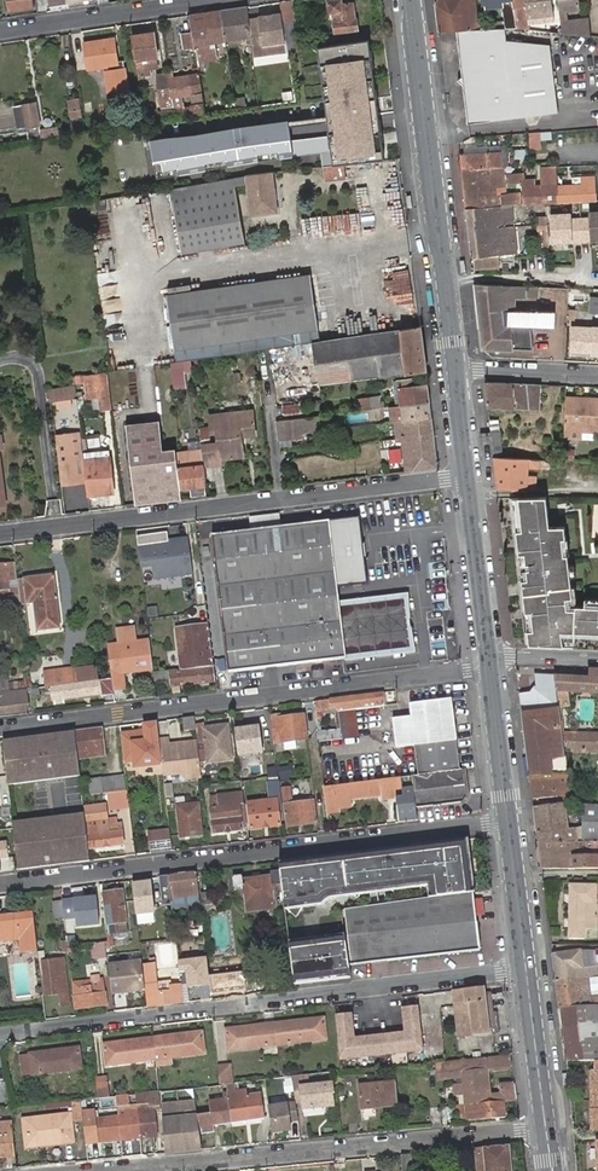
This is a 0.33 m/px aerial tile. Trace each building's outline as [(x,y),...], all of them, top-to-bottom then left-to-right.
[(9,11),(34,7),(32,0),(7,0),(9,11)] [(299,49),(293,0),(281,2),(282,13),(288,51),(299,49)] [(357,19),(355,19),(353,2),(341,4),(341,0),(337,0),(329,1),(330,14),(333,14),(335,34),(359,30),(357,19)] [(439,31),(457,30),(484,29),(484,24),(477,24),(474,0),(439,0),(436,4),(439,31)] [(504,28),(506,28),(515,28),(514,23),(512,0),(492,0),(492,3),(502,2),(504,28)] [(514,23),(521,22),(522,28),(528,28),(528,23),(534,22),(533,14),(548,12),(549,21),(554,20),(551,0),(512,0),(514,23)] [(562,33),(591,36),(589,8),(566,11),(565,4),(578,3),(578,0),(558,0),(562,33)] [(248,18),(247,7),(221,11),(226,41),(252,37),(248,18)] [(226,41),(221,11),(190,16),(193,33),(195,49),(199,66),(202,66),(202,61),(217,59),(215,43),(226,41)] [(534,22),(549,21),(548,12),(533,14),(534,22)] [(282,13),(248,18),(252,37),(254,57),(287,52),(282,13)] [(484,29),(457,30),(463,75),(459,79),(464,84),(468,123),(559,111),(551,43),(508,39),(506,28),(504,28),(484,29)] [(132,36),(136,60),(158,57),(154,33),(132,36)] [(184,50),(195,49),(193,33),(182,34),(184,50)] [(384,159),(369,39),(318,46),(333,165),(384,159)] [(128,92),(123,60),(118,60),(115,43),(109,44),(109,40),(85,43),(88,69),(108,67),(108,72),(107,72),(109,91),(120,90),(120,94),(128,92)] [(174,98),(179,97),(194,95),(196,105),(205,103),(200,75),(175,78),(174,71),(170,71),(170,72),(174,98)] [(159,74),(163,101),(174,99),(174,98),(170,72),(159,74)] [(178,118),(207,113),(205,105),(181,108),(179,97),(174,98),(174,99),(176,107),(178,118)] [(164,108),(176,107),(174,99),(163,101),(164,108)] [(79,115),(77,101),(70,102),(72,116),(79,115)] [(91,102),(84,103),(85,112),(92,111),(91,102)] [(28,132),(29,139),(59,135),(58,129),(42,131),(36,104),(15,108),(19,133),(28,132)] [(288,118),(150,138),(155,176),(293,156),(288,118)] [(541,133),(532,133),(533,149),(542,148),(541,133)] [(507,147),(463,151),(464,156),(501,153),(503,168),(510,167),(507,147)] [(529,149),(515,151),(516,158),(530,157),(529,149)] [(460,156),(466,210),(503,208),(513,208),(521,207),(520,200),(524,200),(523,195),(507,196),(503,168),(501,153),(464,156),(460,156)] [(344,178),(343,164),(325,166),(326,181),(344,178)] [(535,183),(524,184),(526,207),(570,204),(569,189),(560,190),(559,169),(542,170),(543,188),(535,188),(535,183)] [(180,254),(244,245),(241,218),(237,188),(247,187),(251,217),(278,213),(274,181),(273,173),(246,176),(171,189),(171,190),(180,254)] [(508,176),(509,185),(524,184),(524,175),(508,176)] [(595,180),(582,181),(583,189),(569,189),(570,204),(597,203),(595,180)] [(108,209),(107,199),(97,200),(99,210),(108,209)] [(466,210),(471,258),(472,258),(472,270),(497,269),(497,258),(499,258),(496,228),(504,227),(503,208),(466,210)] [(513,208),(503,208),(504,227),(515,226),(513,208)] [(307,213),(307,229),(362,230),(362,214),(307,213)] [(583,222),(584,243),(597,242),(597,215),(592,215),(593,221),(583,222)] [(572,217),(553,218),(554,245),(584,243),(583,222),(572,223),(572,217)] [(504,227),(496,228),(499,258),(519,256),(515,226),(504,227)] [(175,348),(318,330),(313,275),(168,293),(175,348)] [(474,284),(481,350),(514,351),(515,349),(533,350),(530,326),(553,326),(554,311),(538,311),(538,307),(531,307),(530,310),(517,310),(517,298),(528,299),(528,297),(540,297),(541,287),(474,284)] [(597,311),(597,297),(590,296),(589,311),(597,311)] [(321,385),(426,371),(420,326),(319,341),(315,342),(321,385)] [(591,354),(592,352),(597,353),(597,329),(593,329),(593,328),(572,327),(570,353),(591,354)] [(268,349),(315,342),(319,341),(318,330),(175,348),(177,362),(178,362),(190,360),(256,350),(268,349)] [(178,362),(177,362),(170,363),(173,388),(182,387),(178,362)] [(108,373),(96,374),(96,376),(85,377),(87,400),(99,398),(100,406),(111,405),(108,373)] [(401,405),(429,402),(427,384),(415,385),(405,386),(404,381),(398,382),(401,405)] [(395,406),(401,405),(398,382),(392,383),(395,406)] [(484,382),(487,408),(540,410),(541,384),(484,382)] [(359,410),(379,407),(378,398),(358,400),(359,410)] [(565,398),(564,429),(597,430),(597,399),(565,398)] [(403,421),(431,417),(429,402),(401,405),(403,421)] [(302,414),(301,403),(282,405),(284,416),(302,414)] [(217,443),(210,443),(201,445),(202,448),(204,467),(221,465),(220,460),(233,458),(233,457),(242,456),(240,437),(245,436),(256,435),(252,410),(209,416),(211,431),(216,430),(217,443)] [(325,430),(323,415),(277,421),(279,438),(305,436),(305,433),(325,430)] [(335,424),(334,416),(325,418),(326,425),(335,424)] [(400,421),(407,472),(437,468),(431,417),(403,421),(400,421)] [(489,420),(493,456),(502,457),(500,440),(498,420),(489,420)] [(404,472),(407,472),(400,421),(397,422),(404,472)] [(133,506),(179,500),(173,451),(172,451),(172,450),(159,452),(155,422),(123,426),(133,506)] [(209,428),(199,429),(200,438),(209,437),(209,428)] [(80,436),(70,437),(76,482),(86,481),(83,456),(80,436)] [(56,439),(59,461),(60,461),(63,483),(76,482),(70,437),(56,439)] [(200,438),(200,439),(201,445),(210,443),(209,437),(200,438)] [(355,446),(340,449),(342,459),(358,456),(355,446)] [(182,487),(206,484),(204,467),(202,448),(175,451),(176,459),(178,461),(182,485),(182,487)] [(102,454),(83,456),(84,462),(103,460),(102,454)] [(493,456),(496,486),(527,488),(536,487),(536,476),(528,476),(529,464),(547,465),(548,459),(515,457),(502,457),(493,456)] [(84,462),(88,496),(115,493),(114,486),(109,487),(108,478),(113,478),(110,459),(103,460),(84,462)] [(578,479),(579,465),(571,465),(564,465),(563,479),(578,479)] [(565,525),(549,525),(546,495),(513,496),(528,636),(536,643),(548,643),(549,639),(563,640),(563,645),(574,646),(574,641),(597,642),(597,607),(575,606),(575,610),(567,609),(566,597),(573,596),(568,553),(564,553),(562,537),(566,537),(565,525)] [(301,653),(345,648),(340,607),(338,586),(367,583),(359,518),(212,536),(229,673),(303,664),(301,653)] [(168,533),(137,537),(141,568),(152,567),(154,580),(194,575),(189,542),(169,544),(168,533)] [(18,580),(17,580),(15,564),(0,565),(0,598),(10,597),(11,606),(21,604),(18,580)] [(24,579),(18,580),(21,604),(36,602),(41,631),(61,629),(53,576),(24,578),(24,579)] [(11,606),(10,597),(0,598),(0,607),(11,606)] [(345,648),(410,640),(405,599),(372,603),(340,607),(345,648)] [(146,606),(147,616),(155,614),(153,605),(146,606)] [(201,625),(194,625),(187,626),(188,627),(182,627),(185,651),(186,651),(186,657),(213,654),(209,626),(201,626),(201,625)] [(411,648),(410,640),(345,648),(346,656),(411,648)] [(111,665),(113,678),(114,692),(126,690),(124,673),(125,673),(125,667),(130,667),(131,673),(154,669),(151,641),(109,646),(110,661),(114,660),(114,664),(111,665)] [(346,656),(345,648),(301,653),(303,664),(347,659),(346,656)] [(211,666),(214,666),(213,658),(187,661),(188,668),(199,667),(211,666)] [(213,681),(211,666),(199,667),(200,670),(181,672),(169,673),(171,686),(182,685),(213,681)] [(72,667),(42,672),(44,687),(45,687),(71,684),(75,683),(72,667)] [(520,695),(522,714),(558,709),(568,708),(566,691),(597,692),(597,669),(589,668),(589,678),(535,675),(536,688),(534,688),(530,693),(520,695)] [(155,672),(156,680),(169,678),(168,671),(155,672)] [(31,689),(30,682),(9,684),(8,676),(0,677),(0,693),(26,690),(31,689)] [(75,683),(71,684),(45,687),(46,694),(50,693),(51,699),(102,693),(102,696),(115,695),(114,692),(113,678),(75,683)] [(29,709),(26,690),(0,693),(0,704),(1,713),(29,709)] [(397,702),(396,694),(314,703),(315,712),(397,702)] [(415,746),(457,741),(451,699),(411,704),(412,716),(393,719),(397,749),(415,746)] [(398,706),(397,702),(315,712),(316,719),(328,717),(329,715),(338,714),(354,712),(398,706)] [(558,709),(522,714),(525,733),(546,731),(546,735),(561,733),(558,709)] [(357,738),(354,712),(338,714),(340,729),(341,740),(357,738)] [(274,734),(272,734),(273,743),(306,739),(303,716),(281,719),(281,716),(272,717),(274,734)] [(184,731),(196,730),(195,718),(182,720),(184,731)] [(202,763),(233,760),(229,727),(206,729),(205,724),(198,726),(202,763)] [(259,724),(232,727),(236,756),(263,753),(259,724)] [(105,749),(102,729),(77,732),(79,752),(105,749)] [(319,743),(341,740),(340,729),(318,732),(319,743)] [(150,730),(122,733),(126,767),(127,767),(128,771),(131,770),(130,766),(154,763),(155,763),(154,753),(150,730)] [(525,733),(533,799),(569,795),(561,733),(546,735),(546,731),(525,733)] [(569,733),(570,749),(597,750),(597,732),(569,733)] [(75,733),(3,742),(8,786),(80,777),(75,733)] [(168,739),(159,740),(163,776),(179,774),(185,781),(202,778),(197,741),(169,745),(168,739)] [(461,771),(457,741),(415,746),(419,776),(461,771)] [(290,767),(281,768),(282,778),(291,777),(290,767)] [(464,770),(461,771),(419,776),(401,778),(399,778),(402,796),(415,809),(463,803),(467,797),(464,770)] [(107,793),(126,791),(124,778),(90,782),(92,795),(107,793)] [(394,797),(402,796),(399,778),(325,787),(328,809),(337,808),(336,799),(350,797),(382,792),(383,799),(394,797)] [(287,826),(316,823),(314,801),(292,804),(290,786),(283,787),(287,826)] [(129,808),(127,791),(126,791),(107,793),(108,800),(117,799),(119,809),(129,808)] [(241,827),(247,827),(243,793),(219,797),(219,807),(211,809),(213,832),(241,829),(241,827)] [(402,796),(394,797),(398,824),(417,821),(415,809),(402,796)] [(351,806),(350,797),(336,799),(337,808),(351,806)] [(117,799),(108,800),(109,811),(119,809),(117,799)] [(277,799),(249,803),(252,828),(280,824),(277,799)] [(533,806),(537,834),(575,833),(573,803),(563,802),(533,806)] [(583,802),(582,841),(586,841),(597,840),(597,803),(583,802)] [(181,838),(202,836),(199,810),(179,813),(180,820),(179,820),(181,838)] [(13,823),(18,871),(42,868),(40,852),(53,850),(56,866),(90,862),(85,815),(13,823)] [(91,848),(124,844),(121,824),(120,817),(87,821),(88,828),(91,848)] [(170,830),(149,832),(152,853),(172,851),(170,830)] [(575,833),(537,834),(538,842),(576,841),(575,833)] [(472,891),(467,837),(280,861),(280,867),(282,881),(286,908),(323,903),(326,899),(333,896),(417,885),(419,898),(472,891)] [(9,859),(7,841),(0,841),(0,860),(9,859)] [(538,842),(542,869),(597,868),(597,863),(595,863),(595,856),(573,857),(573,848),(586,848),(586,841),(582,841),(576,841),(538,842)] [(573,857),(595,856),(595,848),(586,848),(573,848),(573,857)] [(282,881),(280,867),(270,868),(271,871),(242,875),(241,872),(232,873),(233,886),(239,886),(239,894),(243,894),(245,907),(275,903),(273,886),(278,886),(277,881),(282,881)] [(199,893),(197,871),(160,876),(162,895),(163,905),(172,904),(171,896),(199,893)] [(148,882),(129,884),(133,917),(152,915),(148,882)] [(597,886),(570,885),(569,938),(584,938),(584,929),(596,929),(597,886)] [(123,891),(104,892),(105,906),(112,905),(113,922),(106,923),(108,942),(108,948),(116,947),(114,933),(126,931),(125,921),(127,921),(123,891)] [(216,910),(214,891),(201,893),(203,911),(216,910)] [(386,940),(476,928),(472,891),(419,898),(381,904),(382,916),(386,940)] [(199,893),(171,896),(172,904),(200,900),(199,893)] [(98,896),(75,898),(78,929),(101,927),(98,896)] [(75,898),(63,900),(65,916),(65,919),(77,918),(75,898)] [(65,916),(63,900),(54,901),(56,917),(65,916)] [(479,950),(476,928),(386,940),(382,916),(381,904),(341,909),(344,933),(348,965),(479,950)] [(21,936),(18,911),(0,914),(0,939),(21,936)] [(584,929),(584,938),(596,939),(596,929),(584,929)] [(344,933),(289,940),(295,984),(349,977),(348,965),(344,933)] [(44,951),(38,952),(43,995),(58,994),(60,1006),(69,1004),(64,959),(45,962),(44,951)] [(580,951),(552,954),(556,981),(597,978),(595,962),(597,962),(597,952),(580,951)] [(207,957),(178,960),(179,972),(187,971),(188,987),(210,985),(209,977),(207,957)] [(110,963),(112,991),(122,990),(123,993),(146,990),(145,985),(144,972),(143,964),(142,959),(110,963)] [(155,963),(143,964),(144,972),(145,985),(146,985),(149,1006),(183,1002),(181,985),(171,985),(172,991),(159,992),(158,987),(157,981),(155,963)] [(244,972),(209,977),(210,985),(212,999),(247,994),(244,972)] [(559,1008),(597,1007),(597,978),(556,981),(559,1008)] [(74,998),(75,1009),(106,1005),(103,979),(89,981),(90,987),(81,987),(81,982),(72,983),(74,998)] [(171,985),(170,979),(157,981),(158,987),(159,992),(172,991),(171,985)] [(485,993),(484,987),(462,990),(455,991),(457,1009),(461,1036),(495,1032),(493,1011),(487,1012),(485,993)] [(559,1008),(562,1029),(597,1029),(597,1007),(559,1008)] [(351,1015),(335,1017),(340,1059),(422,1051),(418,1008),(403,1009),(405,1034),(353,1039),(351,1015)] [(322,1019),(272,1025),(275,1047),(324,1041),(322,1019)] [(275,1047),(272,1025),(224,1031),(226,1052),(275,1047)] [(564,1045),(597,1045),(597,1029),(562,1029),(564,1045)] [(201,1034),(152,1040),(154,1062),(157,1062),(172,1060),(203,1056),(201,1034)] [(154,1062),(152,1040),(102,1046),(105,1068),(154,1062)] [(566,1062),(592,1062),(597,1062),(597,1045),(564,1045),(566,1062)] [(76,1049),(27,1055),(28,1057),(17,1058),(19,1077),(31,1076),(30,1077),(79,1071),(76,1049)] [(512,1066),(510,1054),(487,1057),(488,1068),(512,1066)] [(491,1101),(516,1099),(514,1082),(501,1083),(502,1093),(491,1094),(488,1068),(487,1057),(483,1057),(460,1059),(462,1074),(463,1083),(454,1084),(455,1093),(464,1092),(465,1103),(491,1101)] [(462,1074),(460,1059),(437,1062),(439,1077),(462,1074)] [(334,1086),(334,1084),(299,1087),(298,1085),(298,1082),(300,1082),(302,1082),(301,1076),(293,1077),(295,1090),(295,1092),(299,1091),(301,1109),(333,1106),(331,1094),(335,1093),(334,1086)] [(106,1081),(94,1082),(96,1099),(107,1097),(106,1081)] [(397,1105),(395,1082),(359,1086),(361,1108),(397,1105)] [(228,1091),(229,1096),(229,1100),(248,1097),(246,1088),(228,1091)] [(157,1092),(147,1093),(148,1103),(149,1108),(160,1108),(158,1092),(157,1092)] [(118,1106),(148,1103),(147,1093),(117,1096),(118,1106)] [(229,1100),(229,1096),(209,1098),(210,1111),(197,1112),(200,1134),(214,1132),(214,1126),(232,1124),(229,1100)] [(229,1100),(232,1124),(265,1121),(262,1096),(248,1097),(229,1100)] [(196,1098),(161,1101),(166,1152),(202,1148),(200,1134),(197,1112),(196,1098)] [(83,1100),(74,1101),(77,1120),(85,1119),(83,1100)] [(296,1100),(269,1103),(272,1132),(292,1130),(291,1121),(299,1120),(296,1100)] [(465,1103),(467,1118),(492,1117),(505,1115),(504,1100),(491,1101),(465,1103)] [(467,1118),(465,1103),(458,1104),(460,1119),(467,1118)] [(117,1117),(119,1139),(157,1136),(155,1113),(143,1114),(142,1109),(137,1110),(138,1115),(119,1116),(117,1117)] [(49,1141),(49,1144),(74,1141),(71,1114),(27,1118),(29,1143),(42,1141),(49,1141)] [(97,1141),(119,1139),(117,1117),(97,1119),(95,1118),(95,1121),(96,1128),(97,1141)] [(5,1152),(5,1155),(16,1155),(13,1121),(0,1123),(0,1152),(5,1152)] [(509,1144),(475,1148),(477,1170),(512,1170),(509,1144)] [(401,1154),(403,1170),(413,1170),(411,1154),(401,1154)]
